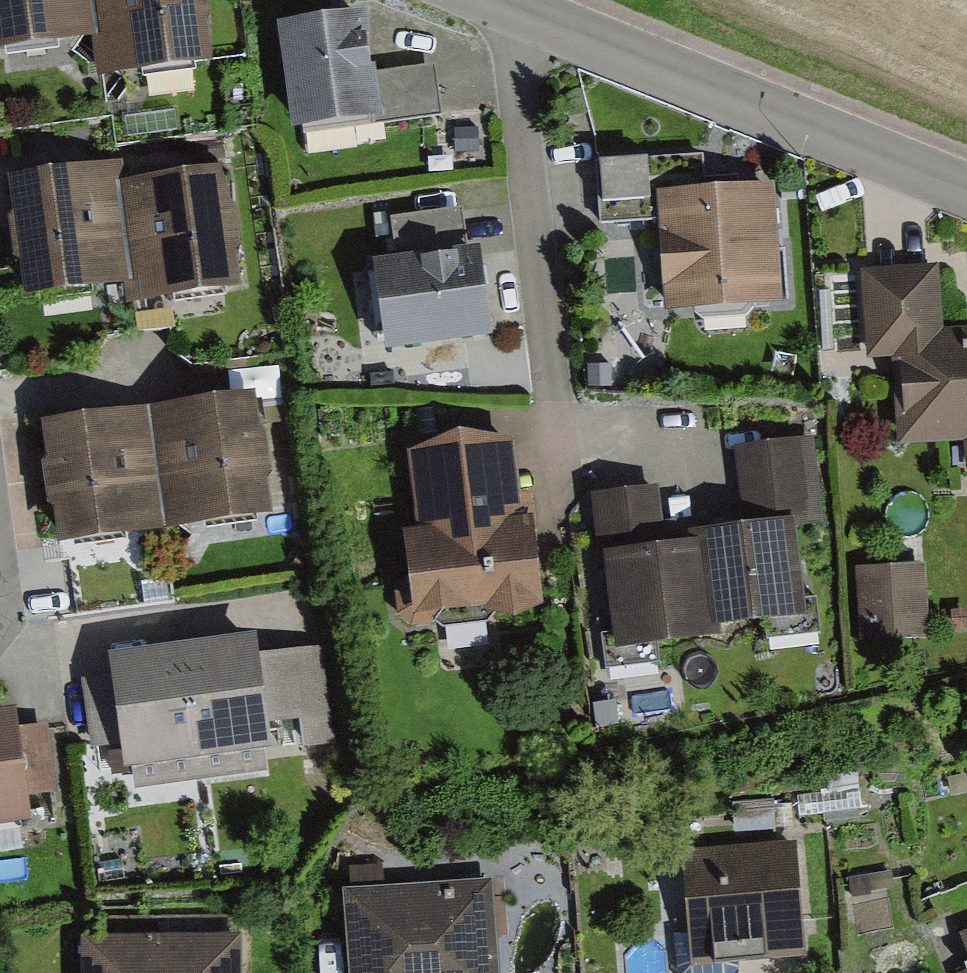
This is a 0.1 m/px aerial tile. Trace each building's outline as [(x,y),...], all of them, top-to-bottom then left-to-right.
[(97,45),(92,0),(0,0),(0,57),(97,45)] [(102,82),(212,69),(204,0),(92,0),(97,45),(102,82)] [(278,31),(292,137),(382,126),(375,76),(368,19),(278,31)] [(375,76),(382,126),(442,118),(435,68),(375,76)] [(24,300),(130,287),(118,186),(116,170),(10,183),(12,199),(24,300)] [(132,308),(240,295),(226,173),(118,186),(130,287),(132,308)] [(665,319),(782,310),(773,189),(656,198),(665,319)] [(391,221),(397,267),(469,257),(462,211),(391,221)] [(373,270),(385,359),(490,345),(478,255),(469,257),(397,267),(373,270)] [(846,269),(848,382),(884,381),(887,473),(966,471),(966,329),(926,330),(925,267),(846,269)] [(255,400),(148,415),(165,538),(272,523),(255,400)] [(58,552),(165,538),(148,415),(42,429),(58,552)] [(505,441),(396,450),(403,536),(380,538),(388,628),(521,616),(505,441)] [(743,533),(795,527),(796,532),(811,531),(801,442),(733,450),(743,533)] [(665,553),(658,490),(592,498),(599,565),(604,565),(603,560),(665,553)] [(706,636),(807,624),(796,532),(795,527),(743,533),(695,538),(696,550),(706,636)] [(604,565),(615,659),(707,648),(706,636),(696,550),(665,553),(603,560),(604,565)] [(864,642),(932,639),(928,560),(860,564),(864,642)] [(256,641),(181,651),(198,767),(272,757),(256,641)] [(317,717),(312,647),(270,650),(276,720),(317,717)] [(123,778),(198,767),(181,651),(107,662),(123,778)] [(0,719),(0,836),(32,831),(16,717),(0,719)] [(690,972),(806,965),(798,847),(682,854),(690,972)] [(348,972),(499,972),(493,886),(342,897),(348,972)] [(242,943),(80,944),(81,972),(242,972),(242,943)]
